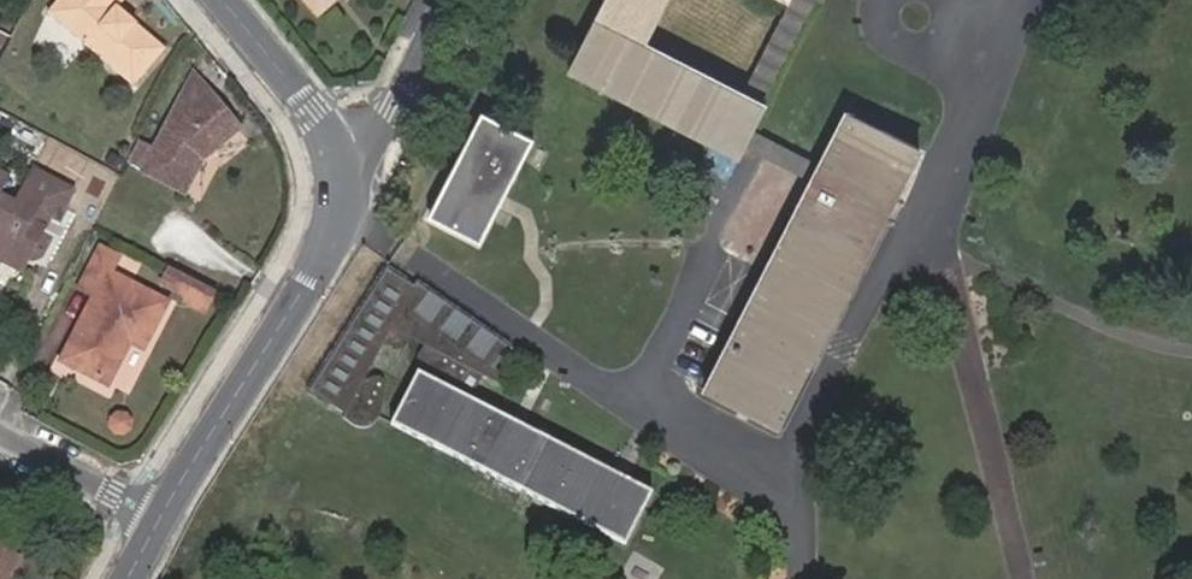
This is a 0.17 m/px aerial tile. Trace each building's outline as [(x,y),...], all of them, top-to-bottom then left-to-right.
[(46,13),(130,85),(161,50),(115,8),(122,0),(58,0),(46,13)] [(315,14),(332,0),(303,0),(315,14)] [(570,63),(740,152),(743,146),(751,131),(764,106),(761,104),(742,94),(737,108),(636,56),(643,44),(666,0),(603,0),(570,63)] [(790,1),(742,94),(761,104),(815,0),(822,4),(824,0),(791,0),(790,1)] [(737,108),(742,94),(643,44),(636,56),(737,108)] [(740,152),(570,63),(568,68),(738,157),(740,152)] [(202,159),(238,129),(192,76),(153,150),(138,142),(126,166),(183,195),(202,159)] [(533,139),(482,112),(428,213),(479,240),(533,139)] [(818,166),(811,181),(704,390),(774,426),(917,147),(845,112),(818,166)] [(818,166),(751,131),(743,146),(811,181),(818,166)] [(47,223),(54,208),(63,212),(72,193),(31,172),(14,205),(0,198),(0,251),(12,257),(18,246),(31,254),(42,231),(29,225),(34,216),(47,223)] [(9,178),(0,173),(0,196),(9,178)] [(42,231),(47,223),(34,216),(29,225),(42,231)] [(0,251),(0,261),(22,272),(31,254),(18,246),(12,257),(0,251)] [(77,289),(95,297),(107,274),(109,275),(118,257),(100,248),(77,289)] [(466,395),(479,402),(496,378),(512,390),(518,381),(506,373),(521,351),(428,286),(426,289),(389,267),(319,386),(342,408),(358,415),(356,421),(357,422),(360,425),(365,427),(369,429),(372,429),(376,429),(378,428),(382,426),(385,423),(388,420),(391,422),(394,408),(396,401),(396,393),(397,388),(396,384),(395,381),(394,380),(392,379),(390,379),(387,380),(382,382),(377,385),(406,329),(410,322),(443,339),(439,345),(429,360),(429,361),(428,362),(428,363),(428,365),(429,366),(429,367),(430,368),(431,369),(432,370),(433,370),(470,388),(466,395)] [(205,311),(215,293),(170,269),(160,287),(205,311)] [(109,275),(107,274),(95,297),(61,362),(108,386),(131,343),(141,348),(164,304),(109,275)] [(443,339),(410,322),(406,329),(439,345),(443,339)] [(650,490),(479,402),(466,395),(418,371),(391,422),(624,540),(650,490)] [(19,559),(0,549),(0,578),(9,578),(19,559)]
